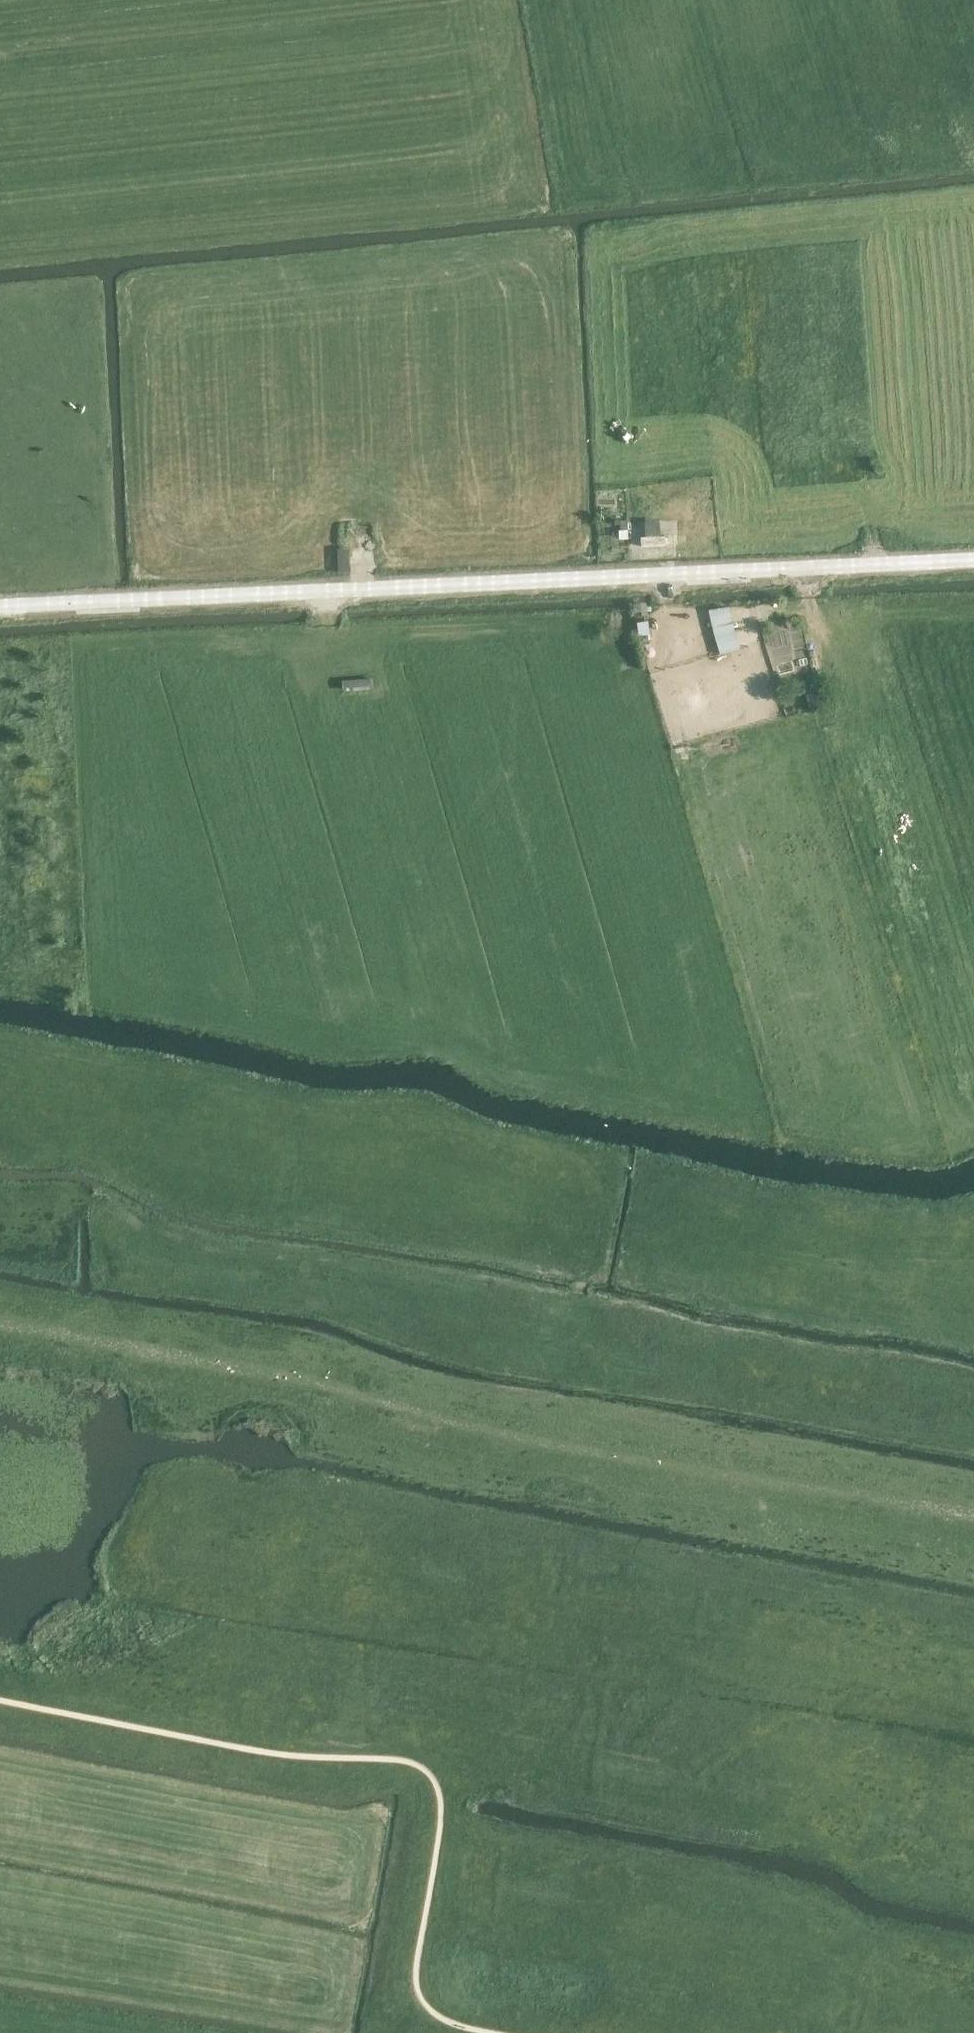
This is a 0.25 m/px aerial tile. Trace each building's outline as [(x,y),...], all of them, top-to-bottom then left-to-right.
[(641,546),(665,544),(665,534),(660,535),(645,536),(641,536),(641,546)] [(637,602),(634,603),(634,606),(638,634),(650,633),(648,616),(646,606),(646,602),(646,601),(637,602)] [(343,690),(354,689),(373,687),(371,677),(358,678),(342,679),(343,690)] [(806,693),(807,696),(809,706),(818,704),(824,703),(821,689),(806,693)]
